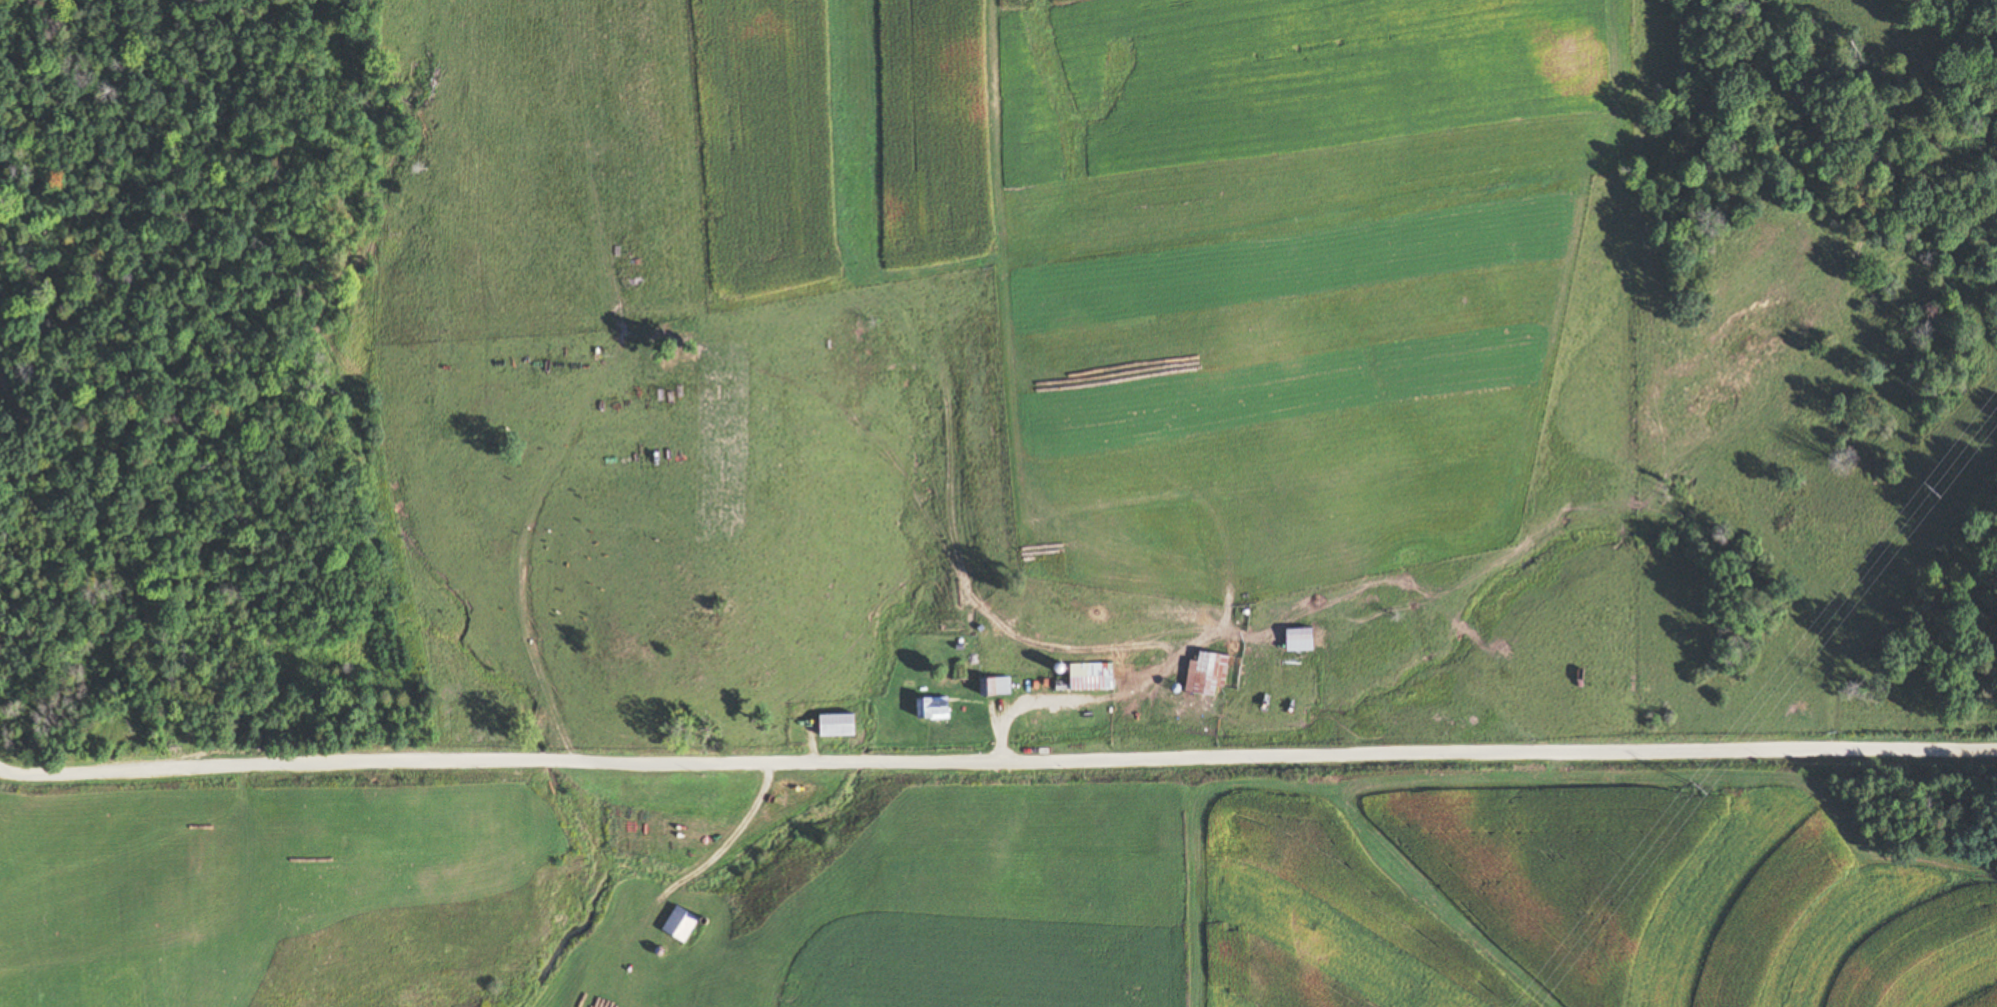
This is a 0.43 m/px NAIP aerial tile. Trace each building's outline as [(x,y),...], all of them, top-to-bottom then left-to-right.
[(1307,628),(1281,628),(1281,650),(1307,650),(1307,628)] [(1193,660),(1189,693),(1220,696),(1221,687),(1228,688),(1231,655),(1203,652),(1202,661),(1193,660)] [(1117,690),(1117,663),(1071,664),(1071,675),(1077,674),(1078,691),(1117,690)] [(1013,697),(1013,678),(987,678),(987,697),(1013,697)] [(1058,689),(1075,689),(1075,681),(1058,681),(1058,689)] [(956,719),(956,699),(923,699),(923,719),(956,719)] [(828,737),(864,737),(864,716),(828,716),(828,737)] [(684,942),(699,916),(678,904),(663,930),(684,942)]
